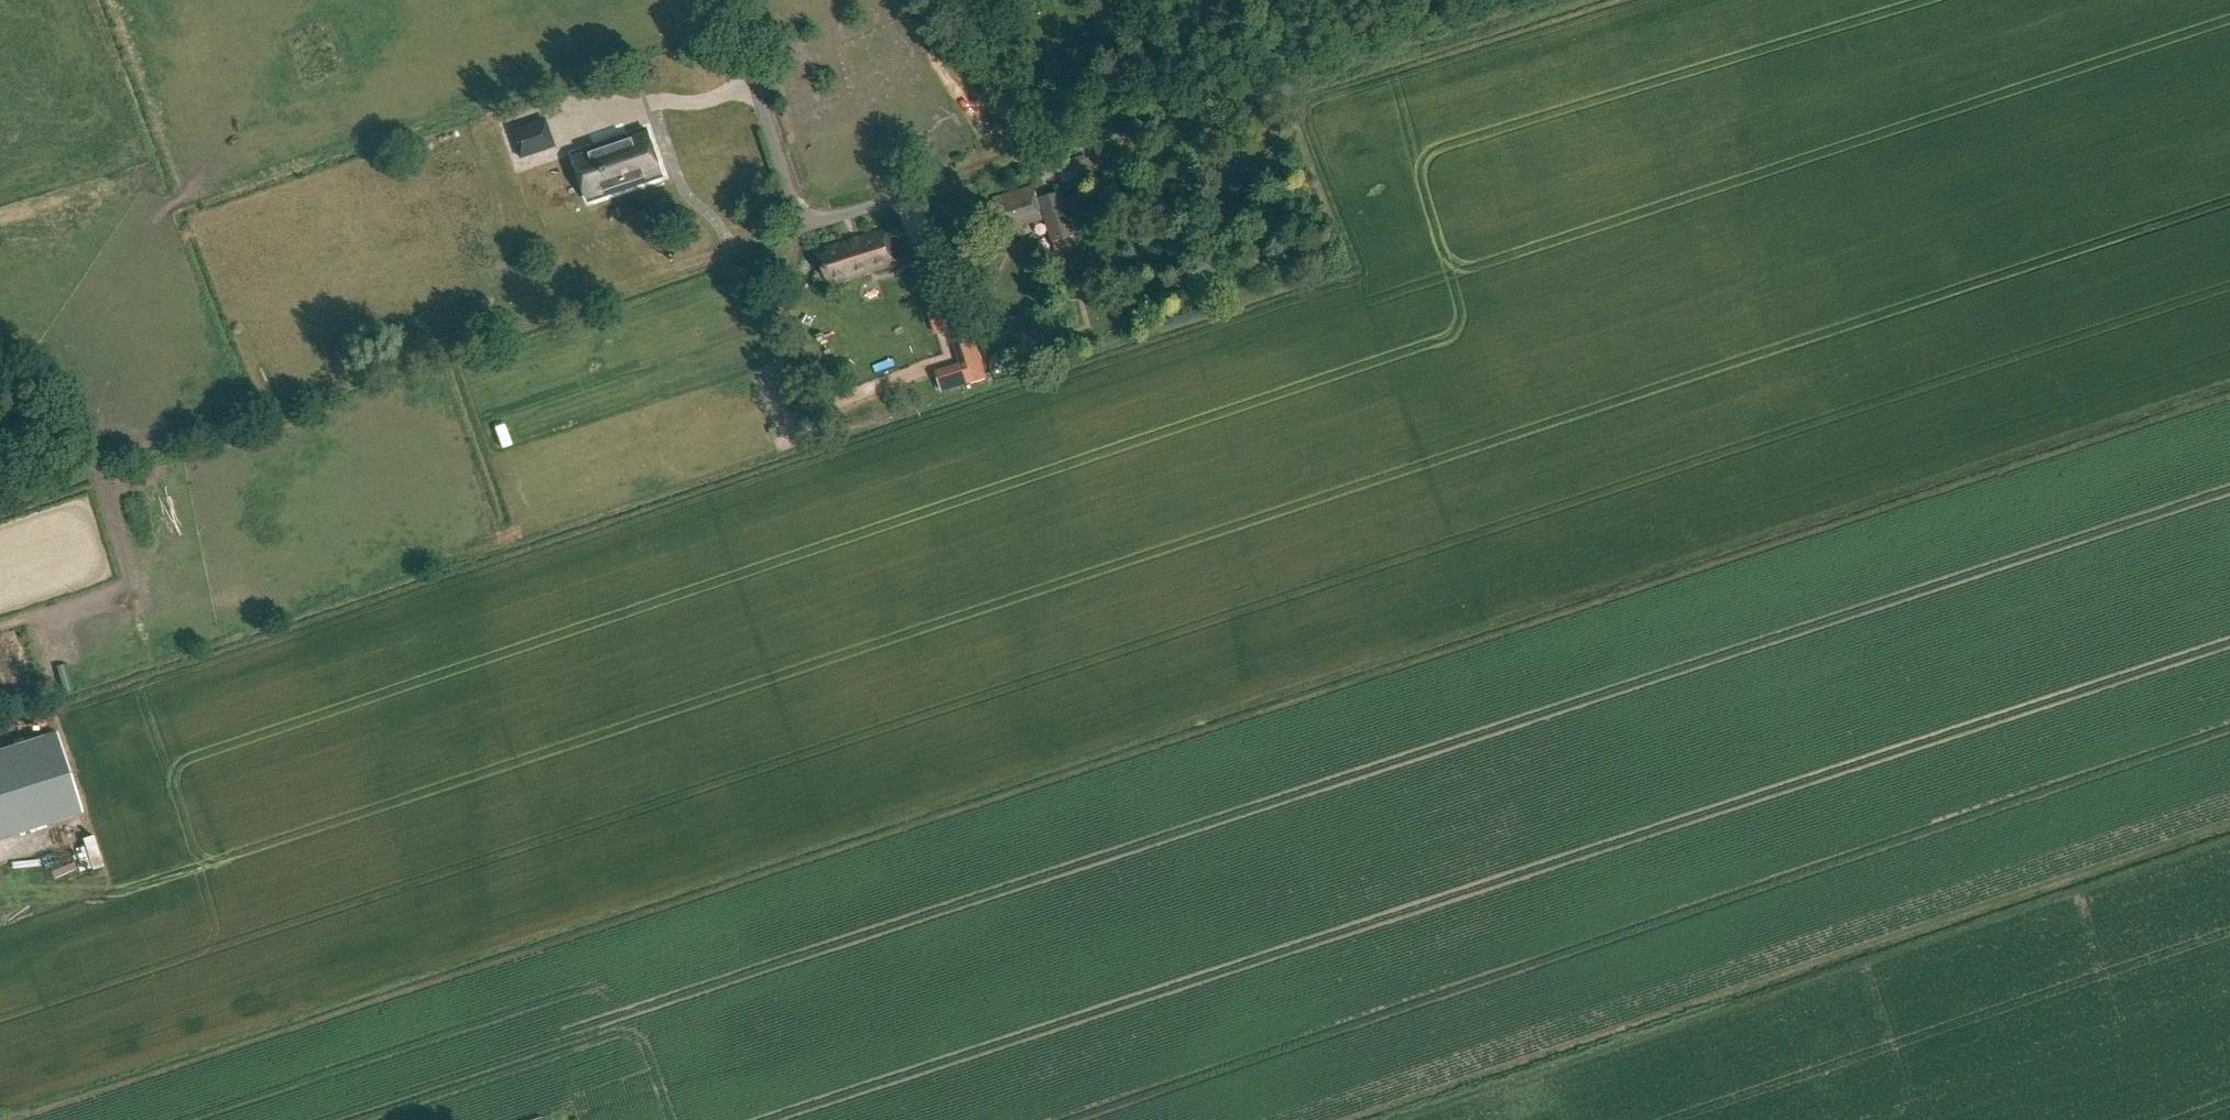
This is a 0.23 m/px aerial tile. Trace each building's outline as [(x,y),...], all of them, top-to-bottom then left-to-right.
[(512,130),(522,158),(556,147),(546,119),(512,130)] [(663,175),(647,130),(573,155),(589,201),(663,175)] [(906,143),(909,153),(929,146),(925,136),(906,143)] [(1063,183),(1087,175),(1081,157),(1057,165),(1063,183)] [(1061,192),(1037,199),(1033,187),(993,199),(995,207),(988,209),(993,227),(996,226),(1000,242),(1022,236),(1019,226),(1042,220),(1040,210),(1042,209),(1051,242),(1074,235),(1061,192)] [(897,263),(886,230),(826,248),(828,254),(820,256),(828,283),(897,263)] [(992,326),(997,343),(1031,332),(1025,313),(1006,319),(1007,322),(992,326)] [(61,731),(0,751),(0,841),(88,812),(61,731)]
